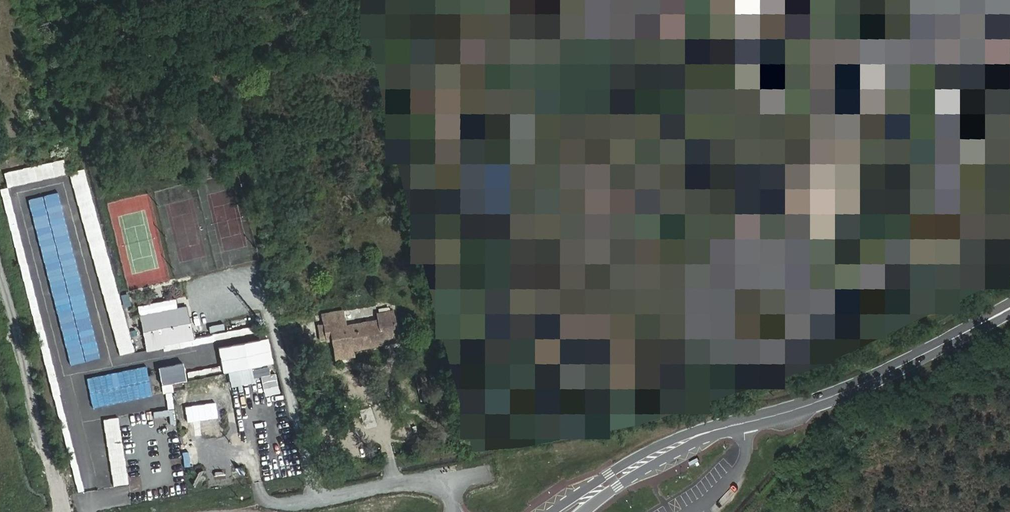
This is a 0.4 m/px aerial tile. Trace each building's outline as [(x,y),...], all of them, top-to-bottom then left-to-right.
[(775,4),(844,32),(845,29),(854,32),(853,36),(861,50),(859,59),(852,56),(823,128),(826,130),(822,139),(811,135),(804,136),(785,174),(789,186),(828,199),(837,195),(853,157),(848,150),(839,144),(842,136),(848,139),(877,69),(870,65),(874,55),(896,63),(904,59),(920,21),(917,13),(887,0),(870,0),(864,18),(853,13),(856,8),(839,0),(776,0),(775,4)] [(63,159),(3,171),(6,187),(66,174),(63,159)] [(71,171),(116,355),(131,352),(85,168),(71,171)] [(138,319),(146,350),(159,347),(178,347),(175,338),(193,334),(190,320),(187,321),(183,308),(138,319)] [(380,335),(395,334),(392,312),(377,314),(378,321),(343,327),(342,320),(323,323),(327,339),(332,339),(336,358),(351,356),(350,349),(382,344),(381,341),(380,335)] [(209,332),(224,330),(223,323),(208,326),(209,332)] [(268,338),(217,347),(222,374),(273,365),(268,338)] [(182,363),(156,367),(160,386),(185,381),(182,363)] [(147,367),(87,379),(93,405),(152,393),(147,367)] [(259,375),(260,388),(276,386),(275,373),(259,375)] [(203,403),(184,406),(186,421),(205,418),(203,403)] [(220,412),(205,413),(207,432),(222,430),(220,412)] [(112,487),(128,485),(118,418),(102,420),(112,487)]
